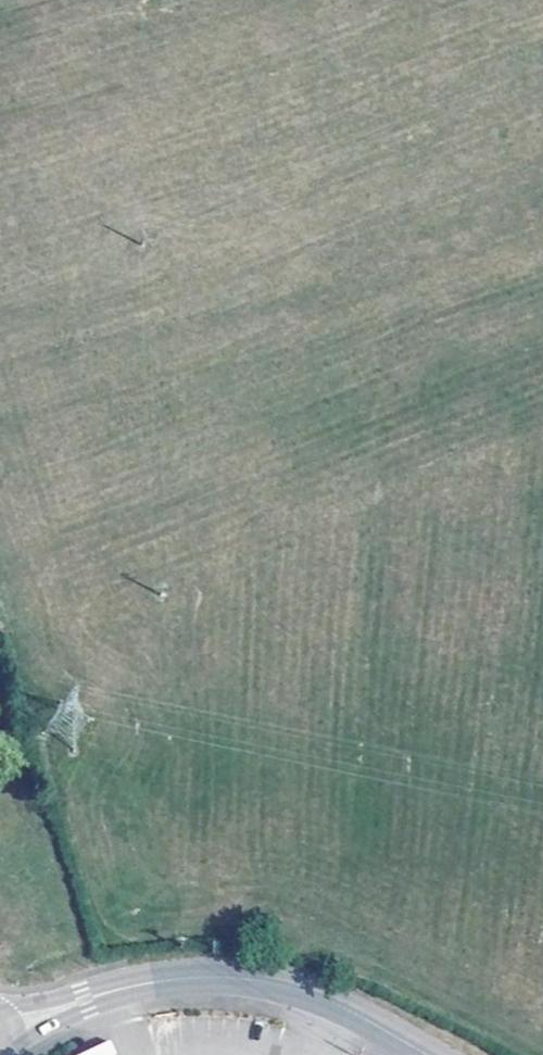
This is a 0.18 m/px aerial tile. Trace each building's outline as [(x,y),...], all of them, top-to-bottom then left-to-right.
[(115,1054),(109,1041),(77,1054),(113,1054),(115,1054)]
